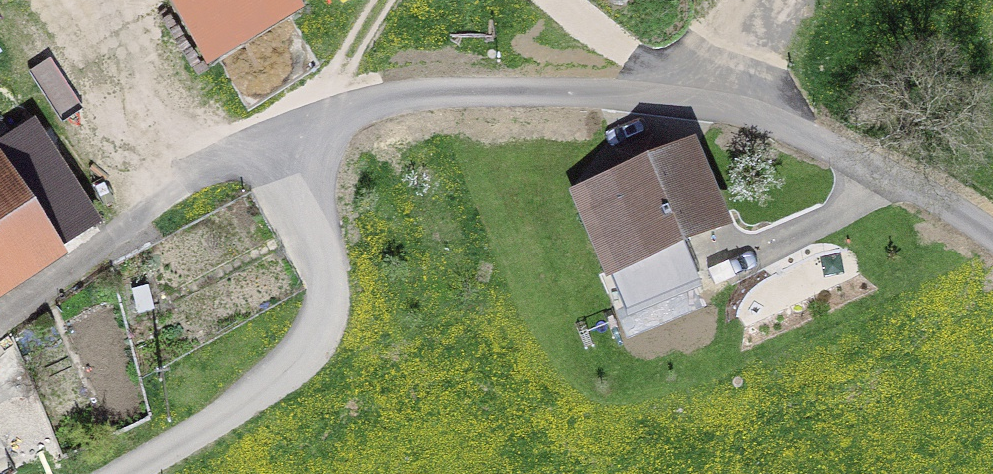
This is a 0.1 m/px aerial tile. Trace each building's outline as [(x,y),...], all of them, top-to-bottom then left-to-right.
[(207,70),(306,9),(301,0),(163,0),(207,70)] [(68,259),(62,249),(102,224),(34,119),(0,142),(0,302),(68,259)] [(653,136),(612,152),(620,171),(569,192),(606,282),(611,280),(618,296),(688,268),(681,251),(733,230),(695,139),(660,153),(653,136)]
